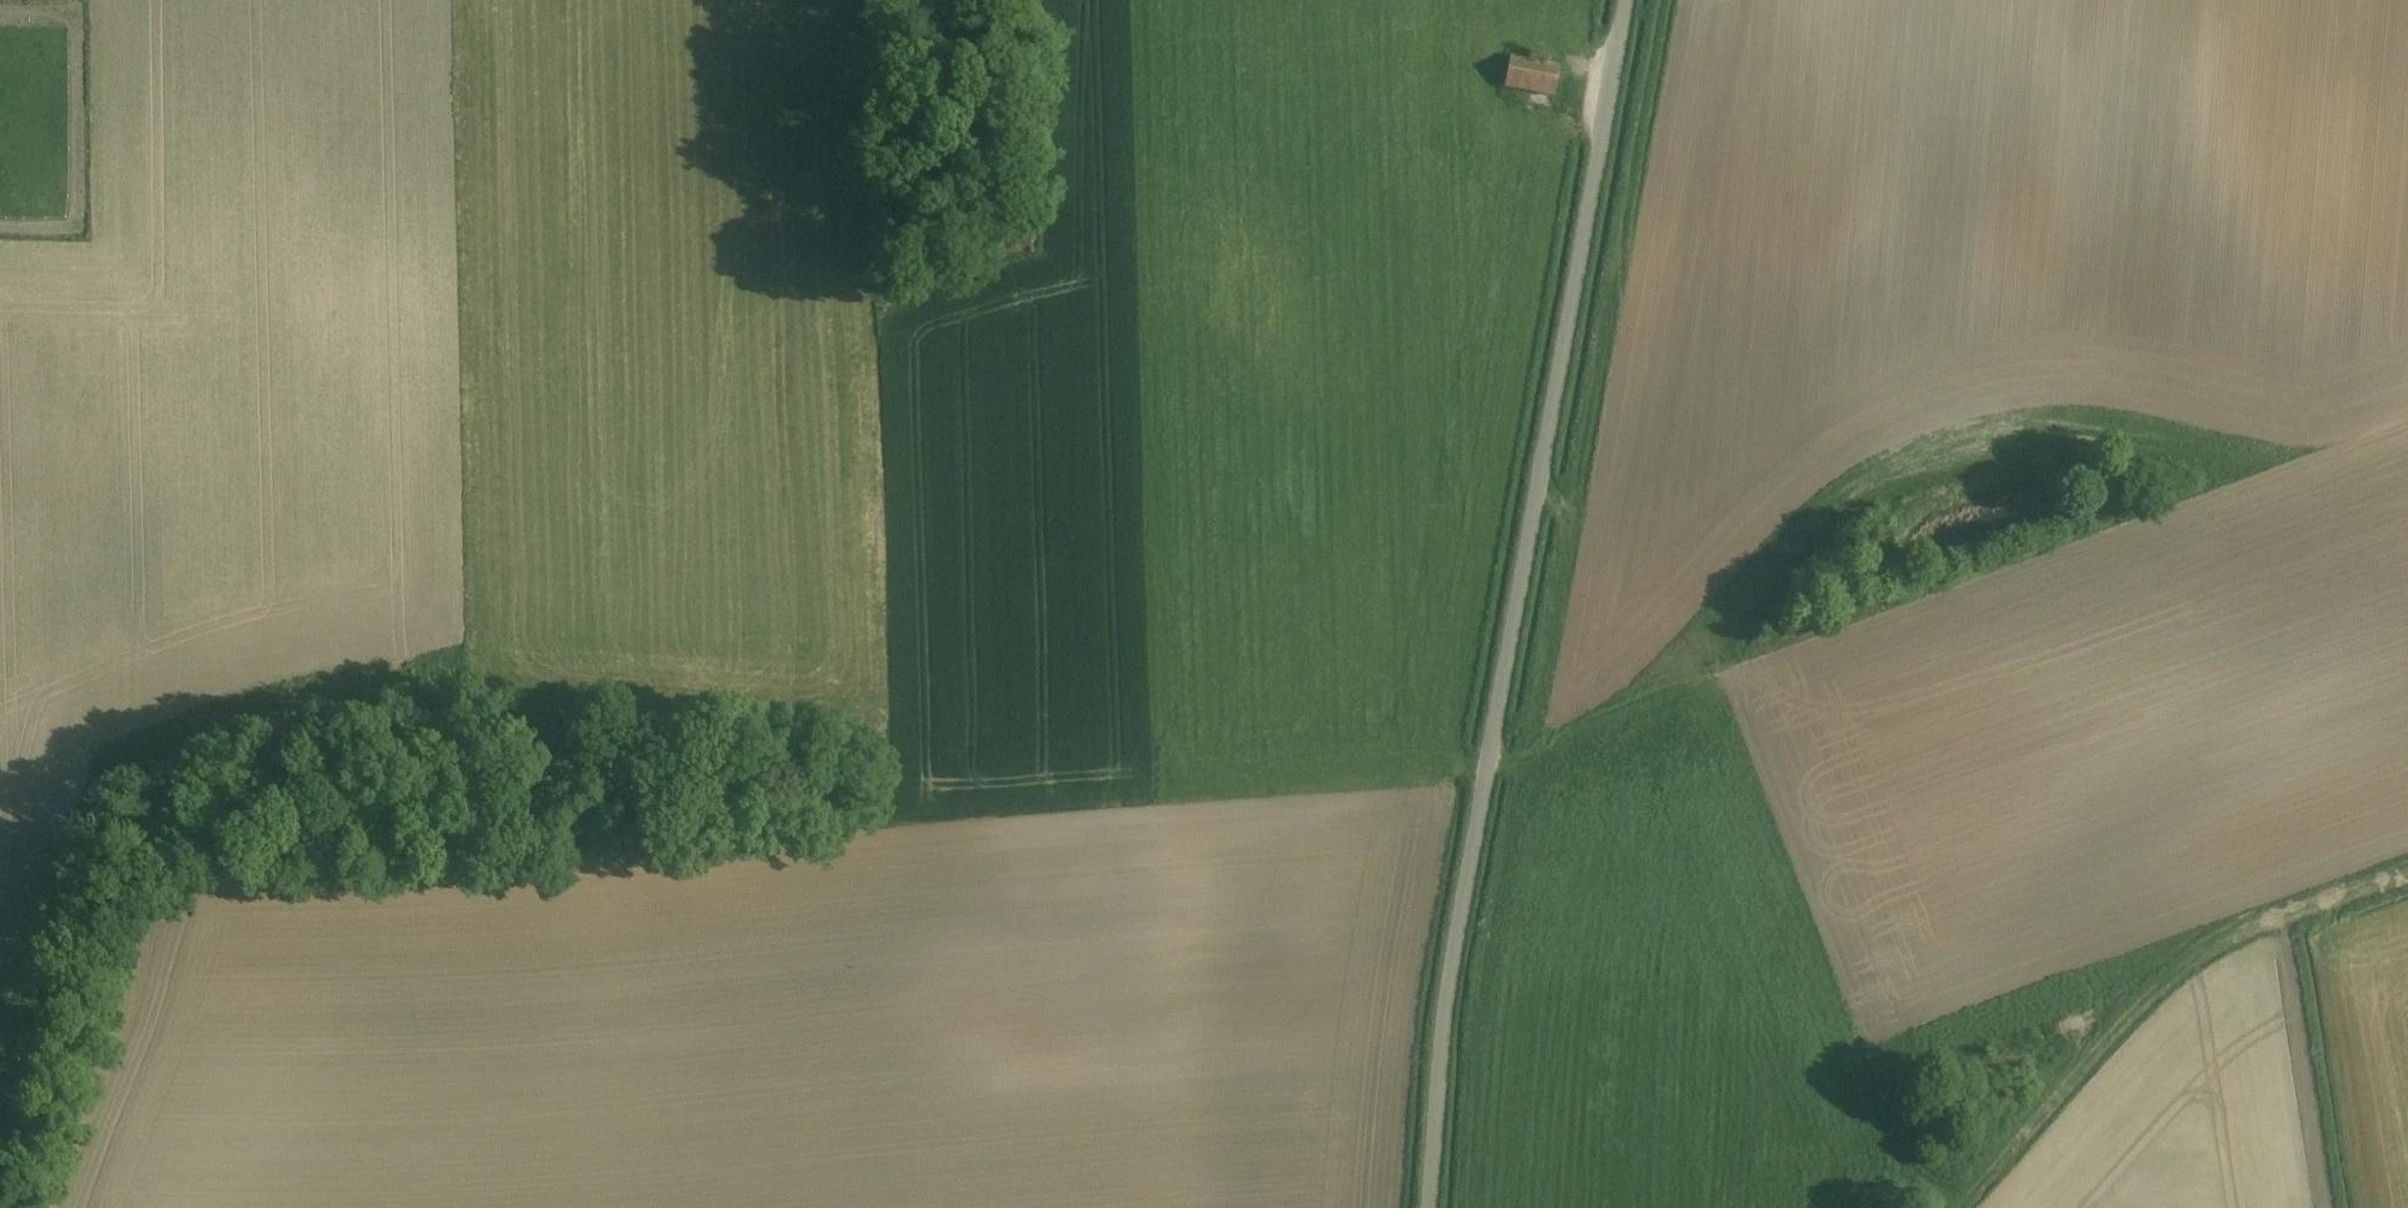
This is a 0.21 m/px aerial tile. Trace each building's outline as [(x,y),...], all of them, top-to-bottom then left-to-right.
[(1560,65),(1508,57),(1503,90),(1555,98),(1560,65)]
